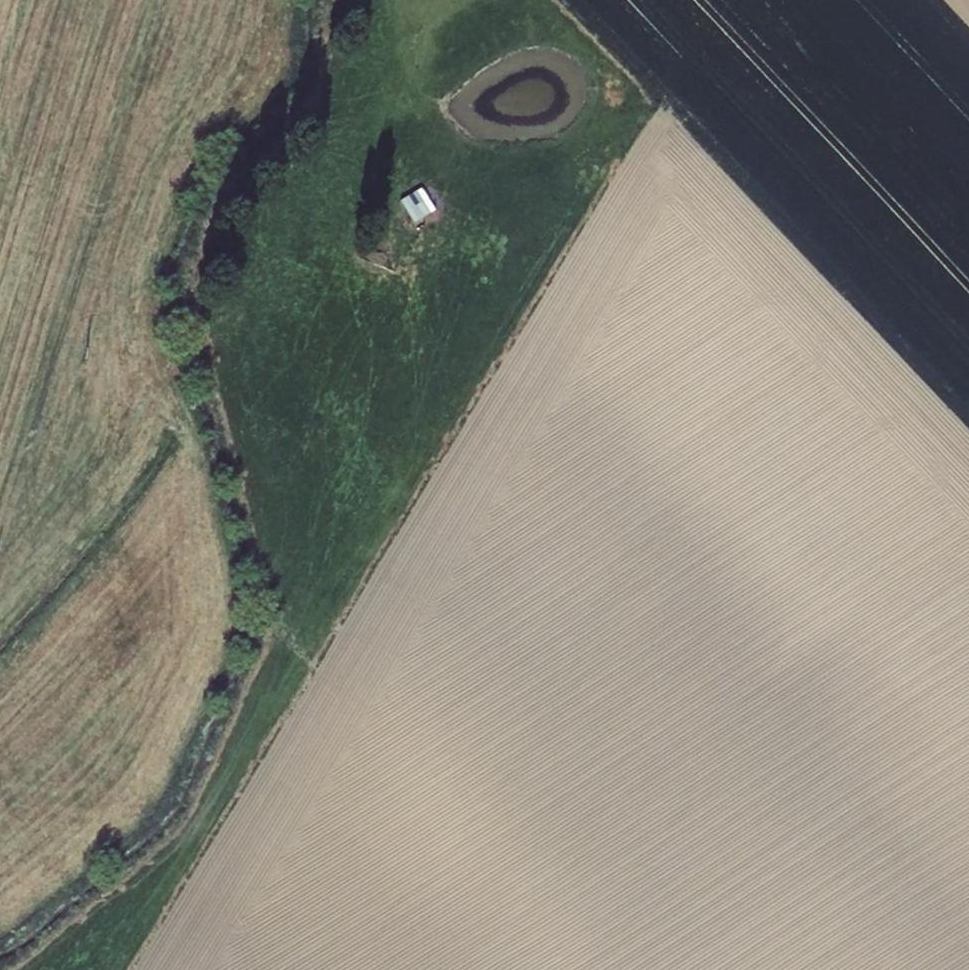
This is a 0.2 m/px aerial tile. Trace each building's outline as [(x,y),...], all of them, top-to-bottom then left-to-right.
[(404,199),(416,221),(437,210),(425,187),(404,199)]
